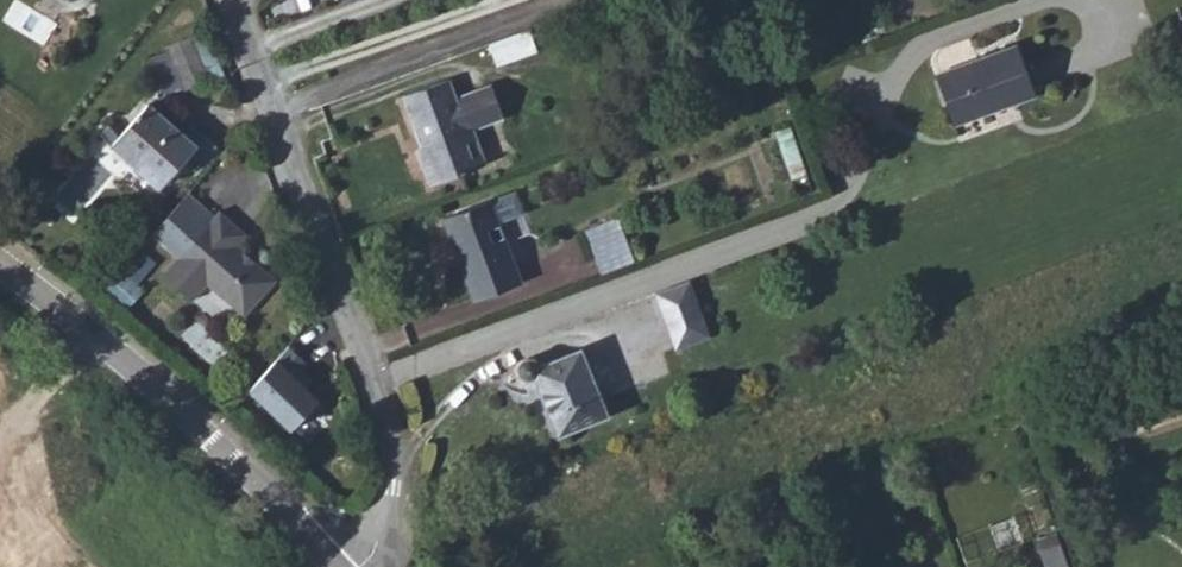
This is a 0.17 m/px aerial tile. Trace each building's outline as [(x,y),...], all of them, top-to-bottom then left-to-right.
[(555,43),(546,20),(509,34),(518,57),(555,43)] [(966,121),(1024,99),(1021,92),(1045,83),(1028,39),(947,69),(966,121)] [(484,125),(521,111),(506,69),(463,85),(457,69),(413,86),(434,140),(426,143),(441,183),(498,162),(484,125)] [(1021,92),(1024,99),(1048,91),(1045,83),(1021,92)] [(195,137),(147,97),(112,138),(161,178),(195,137)] [(512,194),(443,220),(473,298),(519,280),(504,243),(528,234),(512,194)] [(178,248),(152,277),(179,303),(194,287),(231,319),(258,288),(258,276),(243,263),(239,264),(229,258),(233,254),(225,246),(233,235),(209,214),(204,219),(178,196),(142,236),(159,251),(162,247),(175,246),(178,248)] [(619,214),(585,227),(603,271),(636,260),(619,214)] [(131,305),(146,288),(138,280),(156,260),(145,250),(111,287),(131,305)] [(710,335),(689,276),(653,291),(677,348),(710,335)] [(307,363),(287,345),(243,393),(292,437),(324,403),(294,376),(307,363)] [(581,346),(540,359),(537,354),(529,352),(523,357),(521,366),(526,372),(534,373),(558,430),(607,412),(581,346)] [(1038,540),(1041,550),(1060,543),(1057,534),(1038,540)] [(1060,543),(1041,550),(1047,566),(1068,566),(1060,543)]
